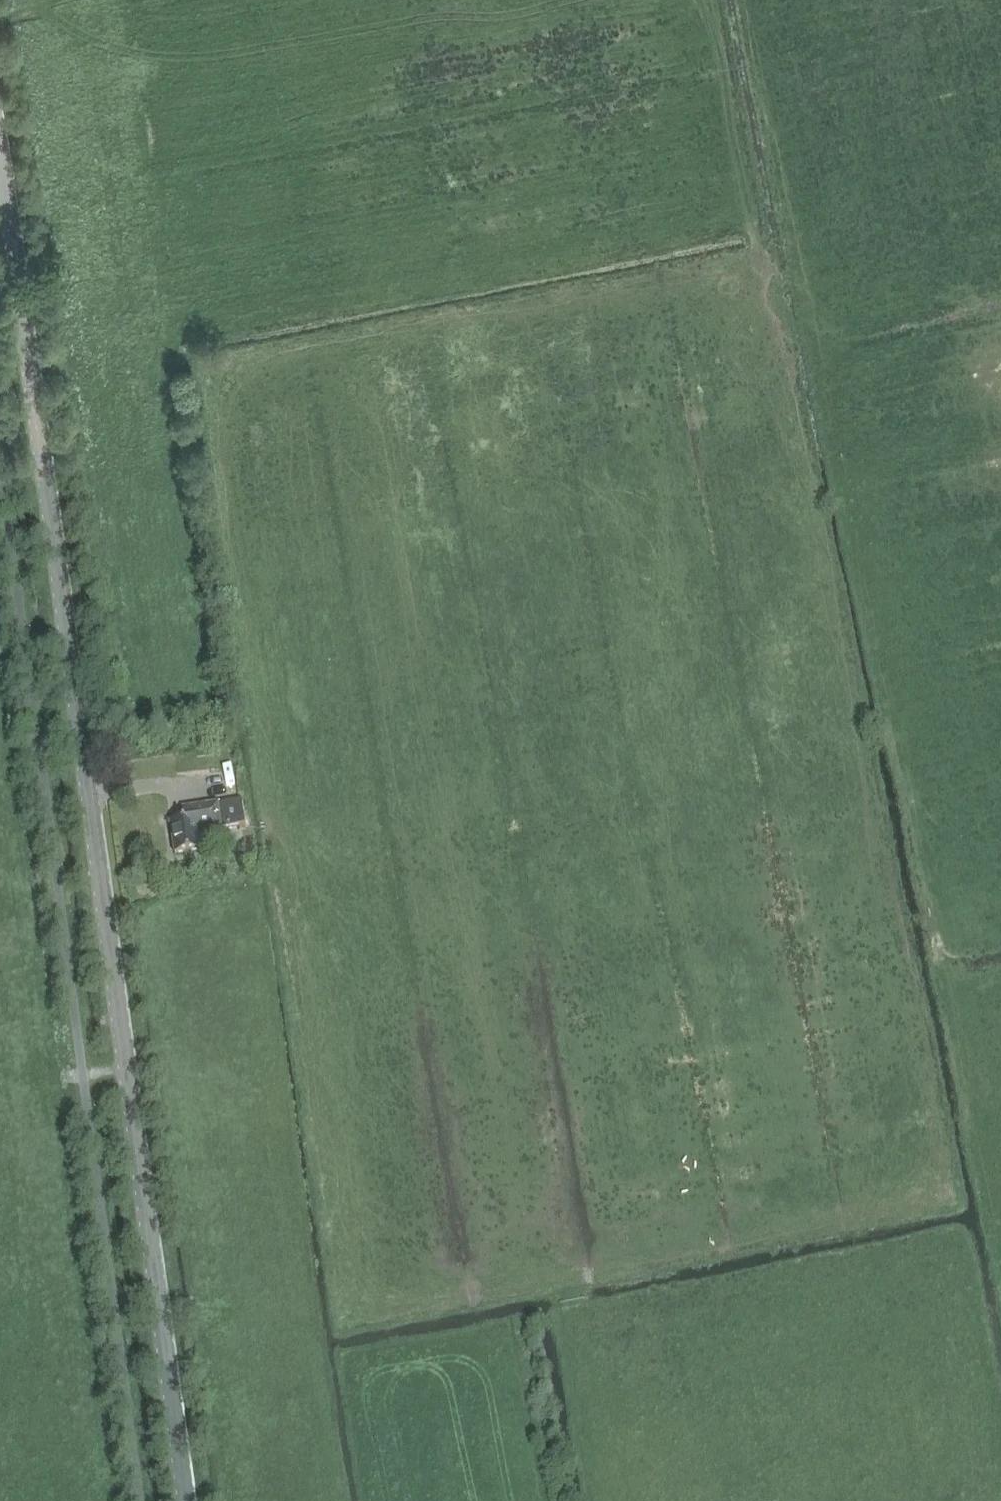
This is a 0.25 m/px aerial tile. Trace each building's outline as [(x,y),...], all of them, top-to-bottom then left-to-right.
[(184,820),(170,822),(174,854),(201,850),(198,833),(245,826),(241,801),(217,804),(182,809),(184,820)]
